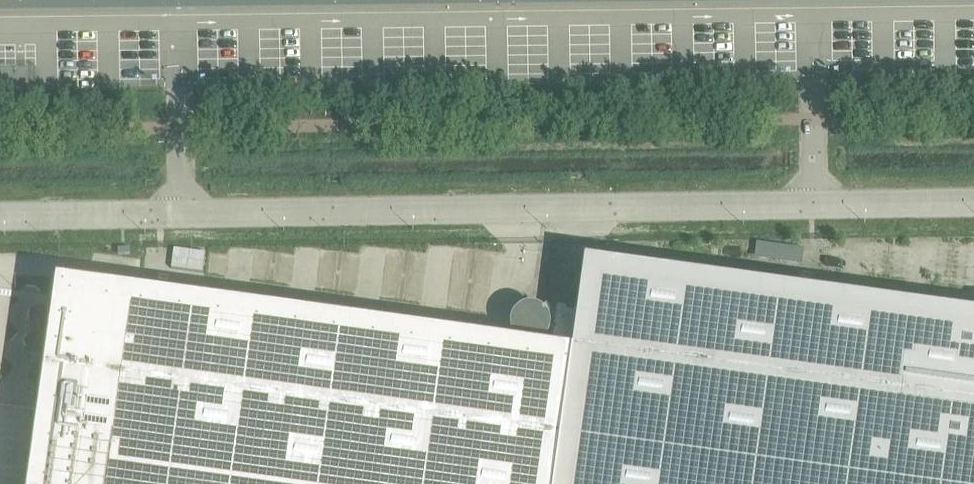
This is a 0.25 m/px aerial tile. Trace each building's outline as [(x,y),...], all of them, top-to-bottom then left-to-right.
[(335,248),(336,272),(364,272),(363,247),(335,248)] [(970,318),(583,265),(577,309),(556,306),(550,352),(571,355),(553,483),(973,483),(973,319),(970,318)] [(28,483),(553,483),(571,355),(550,352),(55,284),(28,483)]
